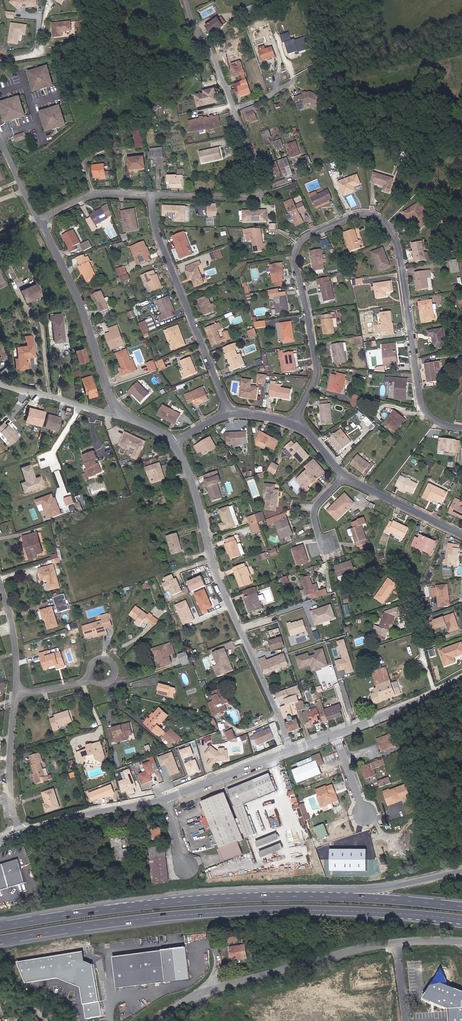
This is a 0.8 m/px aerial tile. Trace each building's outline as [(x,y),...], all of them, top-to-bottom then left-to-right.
[(226,26),(220,17),(208,26),(214,35),(226,26)] [(72,21),(53,23),(55,37),(64,37),(64,32),(73,31),(72,21)] [(27,36),(28,24),(12,22),(9,43),(20,45),(21,35),(27,36)] [(290,32),(281,34),(283,43),(287,42),(289,53),(309,49),(307,36),(292,40),(290,32)] [(266,46),(259,48),(263,61),(277,56),(274,47),(267,49),(266,46)] [(243,60),(232,63),(236,77),(246,74),(243,60)] [(50,65),(29,71),(36,92),(57,85),(50,65)] [(248,80),(236,83),(239,93),(242,92),(243,97),(252,93),(248,80)] [(205,93),(196,95),(199,107),(220,103),(216,88),(205,91),(205,93)] [(311,91),(295,98),(300,112),(305,110),(305,106),(312,104),(319,107),(324,97),(311,91)] [(21,95),(1,102),(7,123),(28,116),(21,95)] [(264,102),(243,110),(248,120),(251,119),(253,123),(259,121),(256,112),(259,111),(266,107),(264,102)] [(63,105),(42,111),(48,132),(69,126),(63,105)] [(205,117),(208,129),(223,126),(220,115),(215,116),(215,115),(211,116),(211,117),(209,118),(209,116),(205,117)] [(200,118),(190,121),(192,132),(208,129),(205,117),(205,116),(200,117),(200,118)] [(271,130),(262,133),(265,141),(274,138),(271,130)] [(143,131),(135,131),(137,148),(144,146),(143,131)] [(27,132),(15,136),(18,143),(29,139),(27,132)] [(283,139),(274,142),(278,149),(286,146),(283,139)] [(298,141),(289,145),(292,150),(290,151),(293,159),(303,155),(298,141)] [(151,152),(149,152),(150,159),(165,158),(163,147),(152,149),(151,152)] [(220,147),(201,151),(203,163),(224,159),(220,147)] [(304,164),(310,162),(308,155),(302,157),(304,164)] [(146,156),(129,158),(130,171),(147,169),(146,156)] [(288,158),(279,161),(285,177),(294,174),(288,158)] [(274,180),(283,176),(277,161),(268,165),(274,180)] [(106,164),(94,165),(96,179),(101,178),(101,180),(108,179),(106,164)] [(179,175),(169,176),(169,183),(172,182),(172,188),(185,188),(185,168),(179,168),(179,175)] [(396,179),(376,172),(373,182),(386,186),(384,191),(392,194),(396,179)] [(359,174),(339,181),(344,196),(358,191),(356,187),(363,185),(359,174)] [(318,191),(311,194),(317,208),(335,199),(331,189),(319,194),(318,191)] [(295,199),(288,202),(296,223),(304,219),(301,211),(307,208),(304,203),(298,205),(295,199)] [(422,201),(405,212),(409,219),(414,217),(422,228),(432,222),(425,212),(428,209),(422,201)] [(104,209),(92,215),(98,226),(110,219),(108,216),(113,213),(109,205),(104,207),(104,209)] [(188,206),(164,205),(164,217),(176,217),(176,222),(187,222),(188,206)] [(218,207),(209,208),(209,216),(219,216),(218,207)] [(136,209),(122,211),(125,232),(140,231),(136,209)] [(268,210),(244,210),(244,222),(268,223),(268,210)] [(263,228),(246,229),(246,234),(247,234),(249,241),(254,241),(255,253),(268,250),(267,244),(265,244),(263,228)] [(356,229),(345,232),(352,252),(362,248),(356,229)] [(75,230),(64,235),(72,252),(78,249),(77,245),(81,243),(75,230)] [(186,231),(172,237),(182,259),(194,254),(186,231)] [(329,245),(330,249),(333,248),(330,238),(322,240),(323,246),(329,245)] [(90,241),(81,245),(85,252),(94,247),(90,241)] [(424,241),(413,243),(417,261),(431,259),(430,251),(426,252),(424,241)] [(146,242),(131,247),(138,266),(152,261),(146,242)] [(385,247),(372,252),(380,272),(394,266),(385,247)] [(221,249),(211,253),(214,260),(224,256),(221,249)] [(323,250),(311,251),(315,272),(327,270),(323,250)] [(86,255),(78,258),(81,266),(79,267),(87,283),(99,279),(90,257),(87,258),(86,255)] [(460,259),(452,259),(452,272),(460,272),(460,259)] [(199,261),(187,267),(188,270),(187,271),(191,280),(194,280),(196,287),(207,283),(199,261)] [(271,266),(267,267),(268,275),(273,275),(274,283),(285,281),(284,276),(287,275),(284,263),(271,265),(271,266)] [(126,267),(118,270),(124,283),(132,280),(126,267)] [(157,274),(155,270),(142,276),(146,288),(150,286),(153,292),(165,288),(159,274),(157,274)] [(432,270),(416,272),(419,290),(431,289),(429,278),(433,278),(432,270)] [(332,277),(318,280),(319,285),(323,285),(325,302),(337,300),(332,277)] [(393,281),(375,283),(377,298),(388,297),(387,292),(394,292),(393,281)] [(37,284),(22,290),(26,304),(43,295),(37,284)] [(103,291),(93,295),(100,312),(111,309),(103,291)] [(287,292),(274,294),(277,309),(275,309),(276,314),(291,313),(287,292)] [(176,311),(170,296),(158,301),(163,314),(160,315),(162,321),(175,316),(173,312),(176,311)] [(210,296),(199,300),(205,317),(220,311),(217,303),(213,304),(210,296)] [(435,300),(420,301),(422,312),(425,312),(428,322),(438,320),(435,300)] [(131,319),(137,316),(134,310),(128,312),(131,319)] [(396,335),(393,311),(382,313),(383,325),(382,326),(382,332),(388,331),(388,336),(396,335)] [(63,313),(50,315),(51,322),(53,322),(55,343),(66,342),(63,313)] [(335,315),(323,316),(325,335),(337,333),(335,315)] [(147,321),(141,323),(144,334),(151,331),(147,321)] [(293,322),(281,323),(284,343),(296,342),(293,322)] [(221,323),(207,329),(214,347),(234,340),(230,331),(224,333),(225,337),(222,338),(219,331),(224,329),(221,323)] [(111,333),(107,334),(112,349),(127,344),(119,325),(110,328),(111,333)] [(179,325),(165,331),(172,350),(188,345),(179,325)] [(444,328),(428,331),(430,336),(434,336),(436,349),(449,347),(444,328)] [(256,329),(249,332),(251,337),(258,335),(256,329)] [(32,335),(25,336),(28,346),(18,347),(19,358),(16,359),(17,370),(31,369),(30,357),(36,357),(32,335)] [(364,337),(355,337),(355,348),(365,347),(364,337)] [(346,343),(333,345),(336,364),(348,363),(346,343)] [(237,344),(225,348),(228,354),(226,355),(228,360),(230,359),(233,366),(230,368),(232,372),(244,367),(241,359),(243,358),(242,353),(239,354),(237,349),(239,348),(237,344)] [(398,344),(383,344),(386,367),(400,365),(398,344)] [(85,347),(75,350),(79,363),(89,360),(85,347)] [(128,349),(117,353),(123,367),(121,368),(124,376),(138,370),(134,359),(132,360),(128,349)] [(285,351),(281,351),(283,373),(298,371),(295,352),(286,353),(285,351)] [(192,357),(182,362),(185,370),(182,372),(186,379),(199,373),(192,357)] [(164,359),(156,362),(160,371),(168,369),(164,359)] [(154,360),(147,363),(152,372),(158,370),(154,360)] [(438,362),(426,364),(429,382),(441,381),(438,362)] [(338,375),(333,374),(329,390),(344,394),(348,376),(340,373),(338,375)] [(268,375),(260,374),(259,382),(267,383),(268,375)] [(92,375),(82,378),(89,399),(99,395),(92,375)] [(410,379),(390,377),(390,382),(397,382),(395,401),(408,401),(410,379)] [(254,380),(244,378),(241,397),(258,400),(260,388),(253,386),(254,380)] [(151,394),(139,381),(128,392),(132,396),(134,394),(142,402),(151,394)] [(278,381),(273,381),(271,395),(276,395),(276,397),(292,399),(293,389),(283,387),(284,384),(278,383),(278,381)] [(204,386),(185,395),(190,404),(195,402),(196,407),(211,400),(204,386)] [(361,401),(353,397),(351,406),(360,408),(361,401)] [(183,414),(164,404),(159,415),(178,425),(183,414)] [(332,404),(322,405),(323,424),(334,423),(332,404)] [(408,420),(396,410),(386,424),(397,432),(408,420)] [(62,417),(49,414),(45,427),(59,431),(62,417)] [(4,422),(0,426),(0,431),(12,445),(20,438),(9,425),(7,426),(4,422)] [(353,442),(343,430),(331,439),(341,452),(353,442)] [(281,442),(262,431),(257,440),(258,447),(267,451),(269,447),(276,450),(281,442)] [(145,441),(124,432),(117,446),(128,451),(129,447),(134,449),(130,458),(137,461),(145,441)] [(248,432),(228,433),(228,445),(249,444),(248,432)] [(213,437),(195,446),(199,453),(203,452),(205,456),(219,449),(213,437)] [(460,441),(439,438),(437,451),(459,454),(460,441)] [(296,444),(294,441),(284,451),(292,460),(296,457),(303,464),(312,457),(299,443),(296,444)] [(96,452),(84,456),(89,469),(86,471),(87,473),(84,475),(86,480),(104,473),(96,452)] [(372,464),(360,455),(352,465),(369,476),(377,465),(373,463),(372,464)] [(327,472),(316,460),(307,467),(310,470),(298,480),(305,486),(303,488),(308,493),(312,490),(310,489),(327,472)] [(281,466),(274,462),(269,471),(276,475),(281,466)] [(165,479),(159,463),(144,468),(148,478),(152,477),(154,483),(165,479)] [(20,467),(24,481),(19,483),(23,493),(43,486),(40,476),(34,478),(29,464),(20,467)] [(220,471),(205,475),(210,488),(213,501),(224,499),(219,485),(224,484),(220,471)] [(420,484),(403,476),(398,486),(401,487),(400,490),(407,493),(408,491),(416,494),(420,484)] [(450,493),(431,483),(425,498),(435,503),(436,500),(445,504),(450,493)] [(278,486),(266,484),(265,495),(268,496),(267,510),(279,511),(281,490),(277,490),(278,486)] [(347,493),(329,510),(338,521),(357,504),(347,493)] [(37,506),(42,504),(44,512),(48,511),(51,517),(61,514),(55,498),(53,499),(51,494),(35,501),(37,506)] [(457,498),(451,513),(461,518),(461,500),(457,498)] [(81,501),(75,503),(78,511),(84,509),(81,501)] [(230,507),(221,510),(225,523),(222,524),(224,531),(237,526),(230,507)] [(264,512),(249,517),(255,534),(263,531),(260,522),(267,520),(264,512)] [(287,513),(267,520),(270,526),(277,524),(283,539),(295,535),(287,513)] [(395,523),(392,521),(387,531),(390,533),(391,532),(406,539),(411,528),(396,521),(395,523)] [(364,525),(352,529),(359,547),(370,543),(364,525)] [(35,532),(20,537),(24,548),(39,544),(35,532)] [(179,533),(168,537),(174,555),(185,551),(179,533)] [(421,538),(416,537),(413,546),(433,555),(439,542),(422,534),(421,538)] [(236,537),(226,540),(227,543),(226,544),(232,559),(244,556),(236,537)] [(461,545),(450,543),(447,559),(445,559),(445,564),(459,566),(461,545)] [(306,545),(294,548),(299,566),(312,562),(306,545)] [(52,555),(54,563),(61,561),(58,553),(52,555)] [(353,560),(336,566),(340,577),(357,572),(353,560)] [(247,563),(234,569),(242,588),(255,583),(247,563)] [(53,564),(38,568),(41,581),(47,580),(49,590),(59,588),(53,564)] [(172,575),(164,578),(166,582),(162,583),(165,591),(169,590),(172,596),(182,592),(176,578),(174,579),(172,575)] [(200,576),(187,581),(191,591),(204,586),(200,576)] [(288,576),(282,578),(284,584),(290,582),(288,576)] [(312,576),(303,578),(308,595),(322,591),(319,583),(315,584),(312,576)] [(399,585),(390,578),(376,598),(385,604),(399,585)] [(438,588),(432,588),(433,596),(438,596),(439,606),(452,605),(450,584),(438,585),(438,588)] [(257,587),(245,591),(252,613),(264,609),(257,587)] [(206,589),(196,593),(204,612),(215,607),(206,589)] [(69,610),(64,594),(53,597),(59,613),(69,610)] [(195,620),(186,600),(173,606),(183,626),(195,620)] [(331,604),(310,612),(315,626),(336,619),(331,604)] [(149,614),(138,605),(130,615),(138,620),(137,623),(142,627),(145,622),(148,624),(149,622),(156,627),(160,620),(151,613),(149,614)] [(54,606),(42,610),(45,621),(47,620),(50,630),(61,626),(54,606)] [(404,615),(401,606),(386,612),(381,626),(392,630),(397,617),(404,615)] [(99,621),(84,626),(87,638),(95,636),(96,638),(109,634),(108,629),(114,627),(110,613),(98,616),(99,621)] [(456,613),(435,620),(438,628),(448,625),(451,632),(461,629),(456,613)] [(302,620),(287,625),(291,637),(306,632),(302,620)] [(77,622),(68,624),(70,633),(79,631),(77,622)] [(284,637),(271,641),(275,650),(287,647),(284,637)] [(354,671),(345,640),(337,642),(342,659),(335,661),(338,672),(344,670),(345,674),(354,671)] [(173,643),(153,649),(155,655),(159,654),(163,666),(174,663),(171,656),(176,654),(173,643)] [(441,650),(447,666),(459,662),(457,658),(461,656),(461,643),(441,650)] [(226,648),(214,652),(219,666),(215,667),(219,678),(236,670),(226,648)] [(308,654),(295,658),(299,669),(309,666),(311,672),(329,666),(323,649),(314,652),(315,654),(309,656),(308,654)] [(50,651),(41,653),(46,670),(58,666),(60,669),(67,667),(62,652),(53,655),(50,651)] [(183,665),(191,661),(187,651),(179,654),(183,665)] [(263,656),(257,658),(264,675),(287,666),(283,654),(264,661),(263,656)] [(173,687),(161,683),(159,693),(175,697),(177,688),(173,687)] [(389,683),(374,688),(375,692),(370,694),(374,704),(395,697),(389,683)] [(299,687),(278,694),(288,723),(292,733),(304,729),(300,717),(304,715),(303,713),(309,711),(299,687)] [(223,689),(213,693),(216,701),(209,704),(214,715),(228,710),(227,705),(231,703),(227,692),(224,693),(223,689)] [(317,703),(319,708),(326,723),(347,715),(342,704),(326,710),(319,690),(316,692),(320,702),(317,703)] [(147,720),(144,722),(155,732),(161,726),(171,715),(160,707),(155,714),(153,712),(151,715),(153,717),(151,719),(150,717),(147,720)] [(309,711),(303,713),(304,715),(309,729),(326,723),(319,708),(309,711)] [(70,710),(55,714),(56,717),(51,718),(55,730),(61,728),(60,725),(74,722),(70,710)] [(131,723),(109,728),(113,742),(135,738),(131,723)] [(161,726),(155,732),(164,739),(165,738),(175,746),(184,738),(173,728),(169,733),(161,726)] [(234,729),(226,732),(230,741),(238,738),(234,729)] [(269,729),(253,735),(256,745),(273,738),(269,729)] [(394,733),(378,739),(383,753),(399,748),(394,733)] [(89,749),(78,752),(81,762),(88,760),(87,758),(96,755),(98,759),(102,762),(109,760),(102,742),(87,746),(89,749)] [(220,751),(213,746),(207,754),(213,759),(209,764),(213,767),(217,762),(230,761),(229,750),(227,750),(226,748),(220,749),(220,751)] [(189,747),(179,751),(182,760),(193,756),(189,747)] [(172,752),(157,757),(161,767),(165,765),(170,777),(180,773),(172,752)] [(42,753),(31,756),(34,765),(33,765),(36,773),(34,774),(37,785),(53,779),(52,775),(47,777),(42,763),(45,762),(42,753)] [(315,762),(293,770),(299,784),(325,774),(322,767),(327,765),(322,753),(313,757),(315,762)] [(385,759),(362,767),(367,780),(378,776),(376,770),(387,765),(385,759)] [(194,760),(184,764),(189,776),(199,771),(194,760)] [(142,765),(145,772),(138,774),(142,785),(152,781),(150,776),(155,774),(150,761),(142,765)] [(136,787),(129,768),(123,771),(126,779),(118,782),(122,793),(125,792),(127,795),(135,792),(133,789),(136,787)] [(273,777),(257,783),(262,796),(263,798),(278,792),(273,777)] [(391,777),(379,781),(381,788),(393,784),(391,777)] [(256,781),(231,791),(238,806),(262,796),(257,783),(256,781)] [(334,784),(318,790),(324,807),(341,801),(334,784)] [(390,789),(385,791),(391,807),(413,797),(409,784),(391,790),(390,789)] [(55,789),(43,792),(45,805),(44,805),(47,814),(63,808),(55,789)] [(294,789),(287,791),(289,798),(296,796),(294,789)] [(227,793),(203,802),(206,808),(203,809),(206,818),(203,819),(208,829),(213,827),(223,849),(221,850),(225,861),(245,854),(241,842),(246,840),(227,793)] [(301,805),(307,821),(312,819),(311,815),(309,815),(305,803),(301,805)] [(268,813),(272,826),(279,824),(275,810),(268,813)] [(319,839),(329,836),(325,823),(315,827),(319,839)] [(154,826),(155,838),(163,837),(162,825),(154,826)] [(279,834),(258,841),(260,848),(281,839),(279,834)] [(127,837),(113,839),(115,862),(135,859),(134,847),(129,848),(127,837)] [(262,857),(282,849),(280,844),(259,851),(262,857)] [(151,848),(155,883),(171,882),(166,846),(151,848)] [(366,849),(329,848),(329,870),(366,871),(366,849)] [(0,864),(0,890),(23,883),(16,859),(0,864)] [(247,944),(232,946),(234,960),(248,959),(247,944)] [(192,978),(188,946),(112,956),(116,987),(192,978)] [(81,951),(16,962),(24,983),(56,978),(79,987),(83,1005),(85,1019),(101,1016),(98,1002),(91,964),(83,961),(81,951)] [(421,997),(447,1008),(448,1020),(461,1020),(461,1007),(461,1003),(461,1000),(461,991),(447,985),(440,968),(421,997)]
